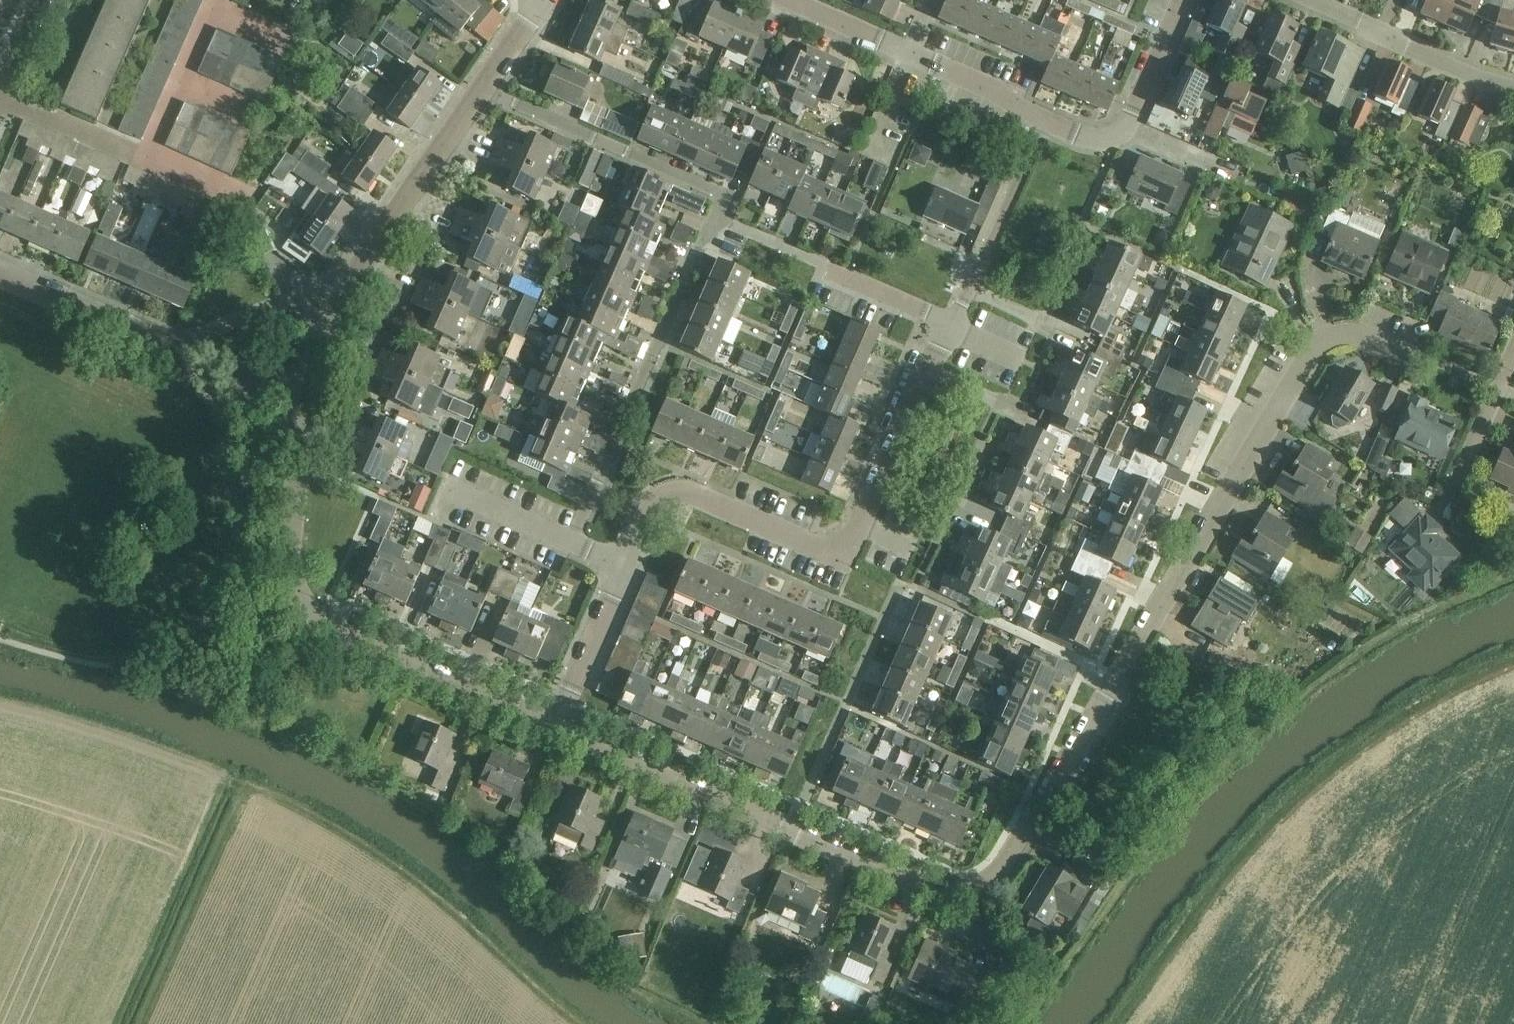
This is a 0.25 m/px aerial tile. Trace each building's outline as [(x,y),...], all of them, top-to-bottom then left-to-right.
[(60,106),(96,122),(102,110),(96,108),(144,0),(107,0),(60,106)] [(199,8),(181,0),(176,0),(172,10),(194,20),(199,8)] [(203,0),(181,0),(199,8),(203,0)] [(438,16),(452,0),(419,0),(438,16)] [(459,33),(466,25),(474,32),(493,9),(482,0),(473,0),(472,2),(469,0),(452,0),(438,16),(431,24),(452,42),(459,33)] [(592,0),(580,26),(622,44),(627,31),(614,25),(620,12),(592,0)] [(688,11),(693,0),(680,0),(670,22),(681,26),(688,11)] [(863,11),(890,23),(900,0),(899,0),(868,0),(863,11)] [(963,30),(966,32),(978,4),(968,0),(946,0),(938,19),(963,30)] [(1065,7),(1073,11),(1077,3),(1078,0),(1069,0),(1065,7)] [(1126,12),(1128,7),(1112,0),(1104,0),(1101,6),(1124,16),(1126,12)] [(1171,0),(1152,0),(1146,24),(1163,29),(1171,0)] [(1240,20),(1248,2),(1244,0),(1218,0),(1206,27),(1222,34),(1214,53),(1220,56),(1215,70),(1229,76),(1234,62),(1241,47),(1247,34),(1236,29),(1240,20)] [(1420,16),(1426,19),(1428,22),(1434,25),(1437,24),(1442,26),(1454,0),(1427,0),(1420,16)] [(1442,26),(1448,28),(1449,32),(1455,35),(1459,33),(1464,35),(1473,16),(1484,21),(1492,0),(1479,0),(1478,2),(1473,0),(1454,0),(1442,26)] [(1513,51),(1513,16),(1501,12),(1503,4),(1495,0),(1492,0),(1484,21),(1496,26),(1490,47),(1496,49),(1498,52),(1504,54),(1508,52),(1513,53),(1513,51)] [(1096,20),(1099,13),(1077,3),(1073,11),(1088,17),(1096,20)] [(994,44),(1006,16),(978,4),(966,32),(994,44)] [(655,29),(660,18),(630,5),(625,16),(655,29)] [(699,39),(723,49),(738,16),(713,5),(709,16),(697,10),(684,39),(697,44),(699,39)] [(501,43),(519,19),(505,9),(487,33),(501,43)] [(189,31),(194,20),(172,10),(167,21),(189,31)] [(1102,24),(1114,29),(1117,30),(1121,22),(1106,16),(1099,13),(1096,20),(1102,23),(1102,24)] [(738,16),(723,49),(747,60),(745,64),(758,70),(770,43),(758,38),(763,27),(738,16)] [(1021,56),(1033,28),(1006,16),(994,44),(1021,56)] [(1262,90),(1280,98),(1285,86),(1302,51),(1290,45),(1300,25),(1285,19),(1283,22),(1269,16),(1252,53),(1274,63),(1267,77),(1262,90)] [(184,43),(189,31),(167,21),(162,33),(184,43)] [(1121,22),(1117,30),(1132,36),(1136,28),(1121,22)] [(570,50),(588,58),(598,62),(603,51),(616,57),(622,44),(580,26),(570,50)] [(1033,28),(1021,56),(1048,67),(1053,57),(1061,40),(1033,28)] [(215,29),(206,50),(218,55),(227,34),(215,29)] [(179,54),(184,43),(162,33),(157,45),(179,54)] [(238,39),(227,34),(218,55),(229,60),(238,39)] [(347,34),(337,48),(353,59),(363,46),(347,34)] [(1247,34),(1241,47),(1250,51),(1255,38),(1247,34)] [(1320,34),(1312,53),(1304,69),(1328,80),(1319,101),(1337,109),(1356,66),(1343,61),(1349,47),(1320,34)] [(406,63),(409,58),(420,66),(423,61),(412,54),(413,53),(387,35),(380,45),(406,63)] [(248,43),(238,39),(229,60),(238,64),(248,43)] [(259,48),(248,43),(238,64),(250,69),(259,48)] [(174,66),(179,54),(157,45),(152,56),(174,66)] [(791,102),(802,107),(825,55),(806,46),(801,57),(788,52),(775,82),(796,91),(791,102)] [(270,53),(259,48),(250,69),(261,74),(270,53)] [(196,73),(208,78),(218,55),(206,50),(196,73)] [(282,59),(270,53),(261,74),(273,80),(282,59)] [(208,78),(219,83),(229,60),(218,55),(208,78)] [(820,101),(823,102),(841,110),(844,103),(851,106),(859,89),(852,85),(854,81),(841,75),(846,64),(825,55),(802,107),(815,113),(820,101)] [(169,77),(174,66),(152,56),(147,68),(169,77)] [(1040,84),(1057,91),(1064,94),(1075,67),(1053,57),(1048,67),(1040,84)] [(219,83),(228,87),(238,64),(229,60),(219,83)] [(1229,78),(1188,60),(1177,86),(1173,84),(1164,106),(1189,117),(1198,97),(1213,104),(1219,89),(1223,91),(1229,78)] [(228,87),(239,92),(250,69),(238,64),(228,87)] [(1403,120),(1410,103),(1418,85),(1407,80),(1410,74),(1404,71),(1403,68),(1397,65),(1393,66),(1393,67),(1387,64),(1373,97),(1394,107),(1391,115),(1403,120)] [(627,90),(627,89),(650,99),(653,91),(631,81),(632,79),(603,66),(598,77),(627,90)] [(588,81),(575,75),(557,67),(545,94),(584,112),(589,100),(581,96),(588,81)] [(1075,67),(1064,94),(1085,104),(1097,76),(1075,67)] [(163,89),(169,77),(147,68),(141,79),(163,89)] [(239,92),(250,97),(261,74),(250,69),(239,92)] [(401,91),(425,108),(440,86),(416,69),(401,91)] [(250,97),(263,102),(273,80),(261,74),(250,97)] [(1120,86),(1101,78),(1097,76),(1085,104),(1108,113),(1120,86)] [(158,101),(163,89),(141,79),(136,91),(158,101)] [(670,89),(681,93),(684,86),(673,81),(670,89)] [(1251,137),(1256,125),(1266,103),(1248,95),(1250,91),(1231,83),(1227,93),(1223,91),(1203,136),(1216,142),(1229,113),(1234,115),(1229,127),(1251,137)] [(1446,143),(1453,126),(1462,107),(1451,103),(1454,94),(1449,91),(1447,87),(1441,85),(1438,86),(1432,84),(1417,117),(1439,126),(1434,137),(1446,143)] [(681,93),(691,98),(699,102),(703,94),(684,86),(681,93)] [(747,86),(740,101),(751,106),(758,91),(747,86)] [(343,98),(369,116),(376,106),(349,88),(343,98)] [(153,112),(158,101),(136,91),(131,102),(153,112)] [(425,108),(401,91),(386,113),(410,130),(425,108)] [(699,102),(707,105),(718,110),(721,102),(703,94),(699,102)] [(369,116),(343,98),(336,109),(362,127),(369,116)] [(140,142),(148,123),(153,112),(131,102),(118,132),(140,142)] [(183,102),(174,124),(184,129),(193,107),(183,102)] [(732,107),(721,102),(718,110),(728,114),(732,107)] [(204,111),(193,107),(184,129),(194,133),(204,111)] [(652,107),(645,123),(637,141),(656,150),(671,115),(652,107)] [(1489,121),(1480,116),(1480,114),(1466,108),(1452,139),(1466,146),(1467,143),(1477,148),(1489,121)] [(215,117),(204,111),(194,133),(205,138),(215,117)] [(741,111),(738,119),(745,122),(749,114),(741,111)] [(639,125),(609,112),(601,130),(631,143),(639,125)] [(675,158),(693,166),(708,132),(713,121),(694,113),(690,124),(690,123),(675,158)] [(675,158),(690,123),(671,115),(656,150),(675,158)] [(226,121),(215,117),(205,138),(216,143),(226,121)] [(17,136),(27,140),(25,146),(38,151),(41,145),(42,146),(48,132),(24,121),(17,136)] [(237,126),(226,121),(216,143),(227,148),(237,126)] [(164,146),(174,151),(184,129),(174,124),(164,146)] [(250,132),(237,126),(227,148),(240,154),(250,132)] [(772,133),(779,136),(793,143),(796,135),(775,126),(772,133)] [(174,151),(185,155),(194,133),(184,129),(174,151)] [(712,174),(727,140),(708,132),(693,166),(712,174)] [(185,155),(195,160),(205,138),(194,133),(185,155)] [(357,155),(381,172),(396,150),(372,133),(357,155)] [(572,142),(553,134),(549,144),(530,135),(523,150),(500,140),(494,153),(545,175),(557,147),(568,152),(572,142)] [(793,143),(814,152),(817,145),(796,135),(793,143)] [(195,160),(206,165),(216,143),(205,138),(195,160)] [(739,165),(749,169),(757,151),(759,146),(742,139),(739,145),(727,140),(712,174),(731,183),(739,165)] [(89,167),(96,153),(72,142),(66,156),(67,157),(76,161),(73,167),(87,173),(90,167),(89,167)] [(206,165),(218,170),(227,148),(216,143),(206,165)] [(814,152),(835,161),(838,154),(817,145),(814,152)] [(218,170),(231,176),(240,154),(227,148),(218,170)] [(855,170),(861,156),(850,151),(847,158),(838,154),(835,161),(836,161),(831,172),(844,178),(849,167),(855,170)] [(305,152),(298,163),(325,181),(332,170),(305,152)] [(757,168),(749,186),(770,195),(785,162),(763,152),(757,168)] [(1316,152),(1298,158),(1306,177),(1323,170),(1316,152)] [(111,184),(120,163),(96,153),(89,167),(90,167),(101,172),(97,179),(111,184)] [(285,153),(270,175),(282,183),(289,172),(291,173),(298,163),(290,157),(285,153)] [(506,189),(519,195),(533,202),(545,175),(494,153),(489,164),(512,174),(506,189)] [(342,177),(349,182),(366,193),(381,172),(357,155),(342,177)] [(38,162),(23,195),(29,197),(44,165),(38,162)] [(770,195),(790,204),(791,204),(803,178),(806,171),(785,162),(770,195)] [(874,193),(886,167),(873,162),(862,188),(874,193)] [(1176,217),(1184,198),(1189,187),(1178,182),(1181,176),(1163,168),(1162,172),(1139,162),(1128,188),(1167,206),(1164,212),(1176,217)] [(298,163),(291,173),(316,190),(317,189),(329,197),(332,199),(338,190),(325,181),(298,163)] [(144,199),(147,192),(153,178),(129,167),(123,182),(133,186),(130,193),(144,199)] [(686,204),(690,194),(633,169),(624,189),(663,206),(667,196),(674,199),(672,204),(699,216),(701,210),(686,204)] [(984,169),(980,178),(1000,187),(1004,178),(1003,178),(984,169)] [(153,178),(147,192),(158,197),(154,204),(168,210),(171,203),(170,202),(176,188),(153,178)] [(787,211),(809,221),(824,187),(803,178),(791,204),(790,204),(787,211)] [(594,183),(590,191),(597,194),(601,186),(594,183)] [(809,221),(830,230),(844,196),(824,187),(809,221)] [(982,229),(998,192),(986,187),(977,207),(937,189),(924,217),(965,236),(971,224),(982,229)] [(1329,187),(1318,191),(1322,204),(1333,200),(1329,187)] [(176,188),(170,202),(171,203),(181,207),(178,215),(192,221),(196,214),(194,213),(200,199),(176,188)] [(316,190),(302,211),(307,215),(314,219),(337,235),(352,213),(336,202),(332,199),(329,197),(317,189),(316,190)] [(617,207),(625,211),(626,211),(654,224),(655,224),(663,206),(624,189),(617,207)] [(1342,191),(1336,205),(1345,209),(1351,195),(1342,191)] [(706,201),(690,194),(686,204),(701,210),(706,201)] [(4,232),(17,203),(0,195),(0,230),(4,232)] [(866,206),(844,196),(830,230),(851,239),(866,206)] [(17,203),(4,232),(28,242),(41,213),(17,203)] [(86,267),(110,278),(123,249),(108,242),(122,210),(110,204),(98,231),(104,233),(101,239),(98,238),(86,267)] [(528,252),(539,227),(490,205),(484,220),(461,210),(455,222),(520,251),(521,249),(528,252)] [(1292,227),(1274,219),(1251,208),(1223,267),(1264,287),(1292,227)] [(1383,232),(1351,219),(1331,210),(1321,235),(1332,239),(1322,263),(1336,269),(1337,265),(1363,276),(1361,280),(1363,281),(1383,232)] [(617,230),(656,247),(664,228),(655,224),(654,224),(626,211),(625,211),(617,230)] [(28,242),(52,252),(64,224),(41,213),(28,242)] [(571,229),(570,231),(583,237),(592,219),(580,213),(578,213),(571,229)] [(307,215),(283,249),(304,263),(305,262),(313,251),(322,257),(337,235),(314,219),(307,215)] [(276,251),(268,233),(263,221),(251,226),(264,256),(276,251)] [(512,269),(520,251),(455,222),(450,235),(473,245),(463,267),(477,273),(480,266),(504,277),(508,267),(512,269)] [(64,224),(52,252),(76,263),(89,234),(64,224)] [(674,232),(689,238),(693,230),(677,224),(674,232)] [(676,268),(661,261),(652,257),(656,247),(617,230),(609,248),(648,266),(657,270),(672,277),(676,268)] [(689,238),(674,232),(670,241),(685,248),(689,238)] [(1429,295),(1437,277),(1447,254),(1403,235),(1386,272),(1413,284),(1412,288),(1429,295)] [(567,242),(563,250),(571,253),(574,245),(567,242)] [(1136,268),(1148,273),(1152,264),(1111,245),(1105,256),(1095,252),(1092,260),(1131,279),(1136,268)] [(609,248),(601,267),(640,284),(648,266),(609,248)] [(123,249),(110,278),(134,288),(146,259),(123,249)] [(562,254),(557,265),(566,269),(571,258),(562,254)] [(146,259),(134,288),(157,299),(170,270),(146,259)] [(1126,290),(1131,279),(1092,260),(1087,270),(1097,275),(1092,285),(1133,304),(1140,307),(1144,299),(1126,290)] [(708,283),(740,297),(750,275),(718,261),(708,283)] [(601,267),(592,286),(632,303),(640,284),(601,267)] [(416,293),(467,315),(479,320),(491,293),(464,281),(467,274),(454,268),(444,290),(422,280),(416,293)] [(555,269),(552,276),(561,280),(564,273),(555,269)] [(170,270),(157,299),(182,310),(194,281),(170,270)] [(669,285),(672,277),(657,270),(653,278),(669,285)] [(708,283),(698,305),(731,319),(740,297),(708,283)] [(1118,307),(1129,312),(1129,313),(1133,304),(1092,285),(1087,296),(1077,291),(1073,300),(1113,319),(1118,307)] [(592,286),(584,305),(623,322),(632,303),(592,286)] [(561,305),(570,294),(561,287),(552,297),(561,305)] [(467,315),(416,293),(411,305),(434,315),(427,330),(455,342),(467,315)] [(1501,325),(1482,316),(1453,303),(1455,299),(1441,293),(1430,317),(1444,323),(1438,335),(1486,356),(1488,352),(1490,352),(1492,349),(1490,348),(1501,325)] [(1184,303),(1207,314),(1237,328),(1246,307),(1216,294),(1211,305),(1188,294),(1184,303)] [(641,307),(656,314),(660,305),(644,298),(641,307)] [(1098,349),(1120,360),(1125,349),(1114,344),(1118,335),(1107,330),(1113,319),(1073,300),(1073,301),(1067,299),(1063,306),(1079,314),(1074,325),(1103,338),(1098,349)] [(784,317),(793,321),(800,305),(791,301),(784,317)] [(584,305),(576,324),(576,325),(606,337),(615,341),(623,322),(584,305)] [(689,327),(721,341),(731,319),(698,305),(689,327)] [(656,314),(641,307),(637,316),(652,323),(656,314)] [(798,323),(807,327),(814,310),(805,307),(798,323)] [(1198,333),(1228,347),(1237,328),(1207,314),(1202,325),(1187,318),(1184,327),(1198,333)] [(793,321),(784,317),(778,331),(787,335),(793,321)] [(636,360),(639,352),(624,345),(615,341),(606,337),(576,325),(576,324),(567,320),(559,338),(598,355),(602,345),(636,360)] [(852,320),(843,342),(870,354),(880,332),(852,320)] [(513,323),(508,333),(513,336),(521,339),(526,329),(513,323)] [(807,327),(798,323),(792,338),(801,342),(807,327)] [(721,341),(689,327),(679,349),(711,364),(721,341)] [(821,330),(816,342),(834,350),(839,339),(821,330)] [(1160,341),(1188,354),(1218,368),(1228,347),(1198,333),(1193,345),(1178,338),(1178,339),(1164,333),(1160,341)] [(624,345),(639,352),(644,343),(628,336),(624,345)] [(550,357),(623,390),(627,380),(612,373),(608,382),(590,374),(598,355),(559,338),(550,357)] [(843,342),(833,364),(860,376),(870,354),(843,342)] [(765,360),(774,364),(781,349),(772,345),(765,360)] [(451,372),(437,365),(440,358),(412,346),(405,361),(382,351),(377,363),(442,392),(451,372)] [(1056,367),(1095,385),(1100,374),(1111,379),(1120,360),(1098,349),(1093,360),(1075,352),(1070,363),(1060,358),(1056,367)] [(786,352),(779,367),(788,371),(794,356),(786,352)] [(1218,368),(1188,354),(1183,364),(1169,358),(1160,378),(1195,394),(1200,383),(1209,387),(1218,368)] [(1141,356),(1137,365),(1149,371),(1153,362),(1141,356)] [(543,375),(581,392),(586,382),(620,397),(623,390),(550,357),(543,375)] [(765,387),(768,380),(774,364),(765,360),(759,376),(757,375),(754,382),(765,387)] [(703,376),(707,368),(691,362),(688,370),(703,376)] [(388,400),(430,419),(442,392),(377,363),(371,375),(394,385),(388,400)] [(823,387),(851,398),(860,376),(833,364),(823,387)] [(502,367),(498,377),(505,380),(509,370),(502,367)] [(781,386),(788,371),(779,367),(773,382),(781,386)] [(1109,405),(1101,401),(1090,396),(1095,385),(1056,367),(1051,376),(1061,381),(1057,391),(1097,410),(1105,414),(1109,405)] [(721,375),(710,370),(707,368),(703,376),(718,383),(721,375)] [(486,369),(475,394),(486,398),(487,396),(494,380),(497,374),(486,369)] [(1345,428),(1348,422),(1351,424),(1373,387),(1344,369),(1322,407),(1333,414),(1331,419),(1332,427),(1338,430),(1345,428)] [(581,392),(543,375),(534,394),(553,402),(552,401),(572,411),(573,411),(581,392)] [(1190,405),(1195,394),(1160,378),(1154,390),(1165,394),(1160,405),(1158,404),(1154,412),(1168,419),(1197,433),(1206,412),(1190,405)] [(731,389),(747,395),(750,387),(735,381),(731,389)] [(1386,413),(1388,409),(1396,391),(1385,386),(1375,408),(1386,413)] [(762,402),(765,394),(750,387),(747,395),(762,402)] [(841,421),(841,420),(851,398),(823,387),(814,409),(830,417),(830,416),(841,421)] [(446,411),(463,414),(467,394),(450,390),(446,411)] [(1097,410),(1057,391),(1052,402),(1042,397),(1037,407),(1054,415),(1050,426),(1072,436),(1078,424),(1077,423),(1082,412),(1093,417),(1097,410)] [(496,420),(510,423),(516,399),(503,395),(496,420)] [(498,401),(489,397),(481,415),(490,419),(498,401)] [(1456,425),(1424,411),(1427,405),(1411,398),(1394,438),(1440,459),(1456,425)] [(553,402),(544,421),(604,448),(608,439),(587,429),(592,419),(573,411),(572,411),(552,401),(553,402)] [(651,433),(674,443),(688,411),(665,401),(651,433)] [(778,401),(771,416),(779,420),(786,405),(778,401)] [(617,419),(621,410),(606,403),(602,412),(617,419)] [(728,410),(724,419),(744,428),(748,418),(728,410)] [(696,453),(710,421),(688,411),(674,443),(696,453)] [(774,433),(779,420),(771,416),(765,429),(774,433)] [(858,427),(841,420),(841,421),(830,416),(830,417),(821,438),(848,450),(858,427)] [(407,431),(393,425),(380,419),(373,434),(350,424),(344,436),(405,463),(412,446),(410,442),(404,439),(407,431)] [(1135,427),(1145,432),(1159,438),(1188,452),(1197,433),(1168,419),(1163,430),(1148,423),(1148,425),(1138,421),(1135,427)] [(575,457),(580,446),(601,456),(604,448),(544,421),(536,439),(575,457)] [(717,462),(731,430),(710,421),(696,453),(717,462)] [(461,423),(453,440),(455,440),(465,445),(473,428),(461,423)] [(499,426),(495,436),(502,439),(507,429),(499,426)] [(1063,456),(1072,436),(1050,426),(1044,437),(1026,428),(1021,440),(1011,435),(1007,443),(1046,461),(1051,450),(1063,456)] [(740,472),(748,454),(754,440),(731,430),(717,462),(740,472)] [(1140,443),(1137,450),(1131,463),(1153,473),(1158,462),(1179,472),(1188,452),(1159,438),(1145,432),(1140,443)] [(441,434),(424,471),(438,478),(441,470),(451,448),(455,440),(453,440),(441,434)] [(407,464),(405,463),(344,436),(339,448),(362,458),(356,473),(383,485),(388,474),(401,480),(407,464)] [(556,471),(567,476),(573,478),(588,485),(592,476),(571,467),(575,457),(536,439),(529,436),(517,463),(541,473),(545,466),(556,471)] [(1391,464),(1380,459),(1388,441),(1376,436),(1363,465),(1373,473),(1385,479),(1391,464)] [(839,472),(848,450),(821,438),(811,460),(839,472)] [(1081,440),(1075,451),(1088,458),(1094,447),(1081,440)] [(1109,441),(1105,450),(1117,455),(1121,446),(1109,441)] [(1064,483),(1053,478),(1041,473),(1046,461),(1007,443),(1003,453),(1013,458),(1008,468),(1050,487),(1060,492),(1064,483)] [(1337,501),(1321,491),(1332,475),(1325,471),(1331,460),(1307,445),(1288,478),(1282,475),(1273,490),(1309,512),(1304,519),(1319,529),(1337,501)] [(758,446),(752,461),(760,465),(766,450),(758,446)] [(1511,456),(1503,452),(1491,480),(1513,490),(1513,448),(1511,456)] [(1148,484),(1153,473),(1131,463),(1122,459),(1116,456),(1114,461),(1105,457),(1096,478),(1112,485),(1109,491),(1123,497),(1152,511),(1161,491),(1148,484)] [(829,494),(839,472),(811,460),(802,483),(829,494)] [(1033,490),(1045,495),(1046,496),(1050,487),(1008,468),(1003,479),(993,475),(989,482),(1028,501),(1033,490)] [(556,471),(551,481),(562,486),(567,476),(556,471)] [(1023,512),(1028,501),(989,482),(985,492),(995,497),(990,508),(1008,517),(1003,527),(1025,537),(1034,517),(1023,512)] [(1082,484),(1076,499),(1083,503),(1089,505),(1095,490),(1082,484)] [(1428,489),(1424,498),(1433,502),(1437,493),(1428,489)] [(1061,492),(1056,503),(1066,508),(1071,497),(1061,492)] [(1113,518),(1143,531),(1152,511),(1123,497),(1118,508),(1103,502),(1099,511),(1113,518)] [(381,546),(397,509),(378,500),(372,515),(380,518),(370,541),(381,546)] [(1404,500),(1389,517),(1404,529),(1419,512),(1404,500)] [(1073,522),(1077,511),(1070,508),(1065,519),(1073,522)] [(1232,559),(1249,569),(1268,581),(1269,579),(1280,586),(1293,565),(1281,558),(1290,544),(1283,540),(1290,529),(1266,514),(1246,547),(1241,544),(1232,559)] [(1104,537),(1134,551),(1143,531),(1113,518),(1108,528),(1094,522),(1090,530),(1104,537)] [(1432,587),(1444,573),(1458,559),(1433,537),(1439,531),(1425,518),(1420,524),(1418,522),(1392,551),(1415,572),(1409,578),(1423,591),(1429,585),(1432,587)] [(434,526),(428,539),(433,541),(423,564),(434,569),(445,546),(450,533),(434,526)] [(1025,537),(1003,527),(998,538),(980,530),(974,541),(964,537),(960,545),(999,563),(1004,552),(1016,557),(1025,537)] [(1076,561),(1108,576),(1113,565),(1125,570),(1134,551),(1104,537),(1099,547),(1085,541),(1076,561)] [(961,570),(1023,598),(1025,595),(1003,585),(1011,568),(999,563),(960,545),(956,555),(966,559),(961,570)] [(438,629),(445,632),(462,592),(463,593),(467,583),(446,574),(456,551),(445,546),(434,569),(445,574),(427,614),(442,621),(438,629)] [(374,600),(380,603),(398,562),(384,556),(386,552),(379,549),(363,586),(377,592),(374,600)] [(674,593),(692,601),(696,603),(710,571),(688,561),(674,593)] [(1062,593),(1075,599),(1105,613),(1115,592),(1103,587),(1108,576),(1076,561),(1071,572),(1085,579),(1079,590),(1066,584),(1062,593)] [(406,605),(414,587),(422,568),(415,565),(413,569),(398,562),(380,603),(388,607),(391,599),(406,605)] [(510,603),(500,624),(492,643),(506,649),(503,657),(509,660),(531,611),(528,610),(538,587),(498,570),(488,593),(510,603)] [(1023,598),(961,570),(956,580),(946,576),(942,585),(982,604),(987,593),(997,597),(998,595),(1020,605),(1023,598)] [(696,603),(718,613),(732,581),(710,571),(696,603)] [(668,591),(670,585),(647,574),(644,581),(668,591)] [(1252,628),(1240,621),(1241,620),(1246,623),(1258,603),(1219,580),(1191,628),(1224,648),(1225,646),(1237,653),(1252,628)] [(662,603),(668,591),(644,581),(639,593),(662,603)] [(718,613),(740,622),(754,590),(732,581),(718,613)] [(1033,589),(1028,601),(1036,605),(1041,593),(1033,589)] [(740,622),(762,632),(776,600),(754,590),(740,622)] [(470,633),(478,615),(487,596),(479,593),(476,598),(463,593),(462,592),(445,632),(452,635),(456,627),(470,633)] [(639,593),(635,603),(658,613),(662,603),(639,593)] [(1052,613),(1066,619),(1096,633),(1105,613),(1075,599),(1070,610),(1057,603),(1052,613)] [(776,600),(762,632),(784,641),(798,609),(776,600)] [(635,603),(630,615),(653,624),(658,613),(635,603)] [(920,604),(910,627),(942,641),(952,618),(920,604)] [(798,609),(784,641),(806,651),(820,619),(798,609)] [(531,611),(509,660),(517,663),(521,655),(535,662),(537,658),(555,666),(572,628),(532,610),(531,612),(531,611)] [(685,629),(689,620),(672,613),(669,621),(685,629)] [(630,615),(625,626),(648,636),(653,624),(630,615)] [(806,651),(810,653),(828,661),(842,629),(820,619),(806,651)] [(1087,652),(1096,633),(1066,619),(1061,629),(1047,623),(1043,632),(1087,652)] [(689,620),(685,629),(699,635),(703,627),(689,620)] [(625,626),(620,637),(643,647),(648,636),(625,626)] [(900,648),(933,662),(942,641),(910,627),(900,648)] [(971,627),(965,642),(962,648),(970,652),(979,630),(971,627)] [(729,648),(732,640),(716,633),(712,641),(729,648)] [(620,637),(615,648),(638,659),(640,655),(643,647),(620,637)] [(732,640),(729,648),(743,655),(747,646),(732,640)] [(615,648),(610,659),(633,670),(638,659),(615,648)] [(923,684),(933,662),(900,648),(891,670),(923,684)] [(1053,672),(1057,663),(1058,660),(1034,650),(1029,661),(1024,659),(1019,672),(997,662),(993,670),(1046,694),(1053,681),(1060,684),(1064,677),(1053,672)] [(772,667),(776,659),(760,652),(756,660),(772,667)] [(731,658),(718,653),(713,665),(725,670),(731,658)] [(628,721),(634,724),(652,684),(639,678),(648,658),(640,655),(638,659),(633,670),(628,680),(623,691),(618,703),(617,706),(631,713),(628,721)] [(951,671),(959,674),(966,659),(958,656),(951,671)] [(610,659),(605,670),(628,680),(633,670),(610,659)] [(776,659),(772,667),(787,674),(791,666),(776,659)] [(741,661),(734,676),(751,683),(758,668),(741,661)] [(646,719),(659,725),(682,671),(674,667),(665,689),(652,684),(634,724),(642,727),(646,719)] [(758,668),(751,683),(767,690),(774,675),(758,668)] [(670,739),(676,742),(694,701),(681,696),(691,672),(684,669),(683,671),(682,671),(659,725),(673,731),(670,739)] [(605,670),(600,681),(623,691),(628,680),(605,670)] [(881,692),(913,706),(923,684),(891,670),(881,692)] [(1040,708),(1046,694),(993,670),(989,679),(1011,689),(1006,701),(1045,719),(1048,712),(1040,708)] [(959,674),(951,671),(944,686),(952,689),(959,674)] [(817,687),(820,679),(804,672),(800,680),(817,687)] [(595,693),(618,703),(623,691),(600,681),(595,693)] [(812,702),(816,694),(801,688),(798,696),(812,702)] [(962,688),(956,702),(967,707),(973,693),(962,688)] [(723,691),(720,697),(728,701),(731,695),(723,691)] [(903,729),(911,710),(913,706),(881,692),(871,714),(903,729)] [(694,701),(676,742),(684,745),(687,737),(700,743),(720,697),(712,694),(706,707),(694,701)] [(718,760),(735,720),(741,707),(728,701),(720,697),(700,743),(715,749),(711,757),(718,760)] [(933,715),(941,718),(948,703),(939,699),(933,715)] [(1042,726),(1045,719),(1006,701),(1001,714),(987,708),(983,716),(1028,736),(1034,722),(1042,726)] [(735,720),(718,760),(726,764),(729,756),(742,761),(762,715),(753,712),(748,725),(735,720)] [(753,776),(759,779),(777,738),(764,732),(770,719),(762,715),(742,761),(757,768),(753,776)] [(941,718),(933,715),(926,729),(934,733),(941,718)] [(988,743),(1026,760),(1030,753),(1022,750),(1028,736),(983,716),(979,724),(993,730),(988,743)] [(945,722),(939,735),(952,740),(957,728),(945,722)] [(438,772),(446,755),(454,736),(425,724),(409,759),(438,772)] [(785,780),(805,735),(795,731),(790,743),(777,738),(759,779),(767,782),(771,774),(785,780)] [(900,747),(904,737),(891,731),(887,741),(900,747)] [(921,759),(927,747),(913,741),(907,753),(921,759)] [(965,758),(1009,778),(1015,764),(1023,767),(1026,760),(988,743),(982,756),(969,749),(965,758)] [(855,764),(861,751),(852,747),(846,762),(838,758),(825,788),(833,791),(832,792),(846,799),(843,806),(849,809),(867,769),(855,764)] [(936,751),(932,759),(944,764),(947,756),(936,751)] [(514,800),(519,787),(527,769),(493,754),(486,770),(486,771),(485,772),(482,779),(480,785),(514,800)] [(949,757),(942,771),(952,775),(959,761),(949,757)] [(879,774),(867,769),(849,809),(857,813),(860,805),(873,810),(894,764),(885,761),(879,774)] [(474,764),(470,774),(482,779),(485,772),(486,771),(486,770),(474,764)] [(902,768),(894,764),(873,810),(888,817),(885,825),(891,828),(909,787),(896,782),(902,768)] [(921,793),(909,787),(891,828),(899,831),(902,823),(916,829),(936,783),(927,779),(921,793)] [(443,793),(446,785),(434,781),(432,789),(443,793)] [(956,792),(936,783),(916,829),(930,835),(926,843),(933,846),(956,792)] [(601,801),(571,788),(556,823),(560,824),(555,836),(576,845),(581,834),(585,835),(601,801)] [(978,802),(970,798),(964,812),(951,806),(957,793),(956,792),(933,846),(941,849),(944,841),(958,848),(978,802)] [(520,817),(523,809),(512,805),(509,813),(520,817)] [(672,837),(674,833),(635,816),(615,861),(639,871),(642,865),(650,868),(639,894),(658,903),(670,874),(669,874),(672,867),(676,869),(687,844),(672,837)] [(594,844),(584,839),(580,847),(591,852),(594,844)] [(697,849),(683,881),(700,888),(711,893),(729,901),(726,909),(738,915),(748,891),(736,886),(745,864),(716,851),(714,856),(697,849)] [(1021,912),(1033,919),(1029,926),(1029,931),(1038,938),(1043,936),(1048,928),(1058,913),(1071,921),(1090,890),(1090,889),(1101,869),(1077,855),(1071,865),(1065,862),(1059,872),(1047,865),(1021,912)] [(813,942),(817,934),(825,916),(812,911),(819,896),(780,879),(766,910),(804,927),(799,936),(813,942)] [(882,984),(886,976),(894,956),(884,951),(893,929),(864,916),(845,958),(874,971),(871,979),(882,984)] [(587,917),(578,922),(583,931),(592,926),(587,917)] [(926,943),(918,962),(911,979),(926,986),(923,991),(959,1007),(975,970),(940,955),(942,950),(926,943)] [(864,1014),(862,1019),(873,1023),(875,1019),(882,1004),(871,999),(864,1014)]
